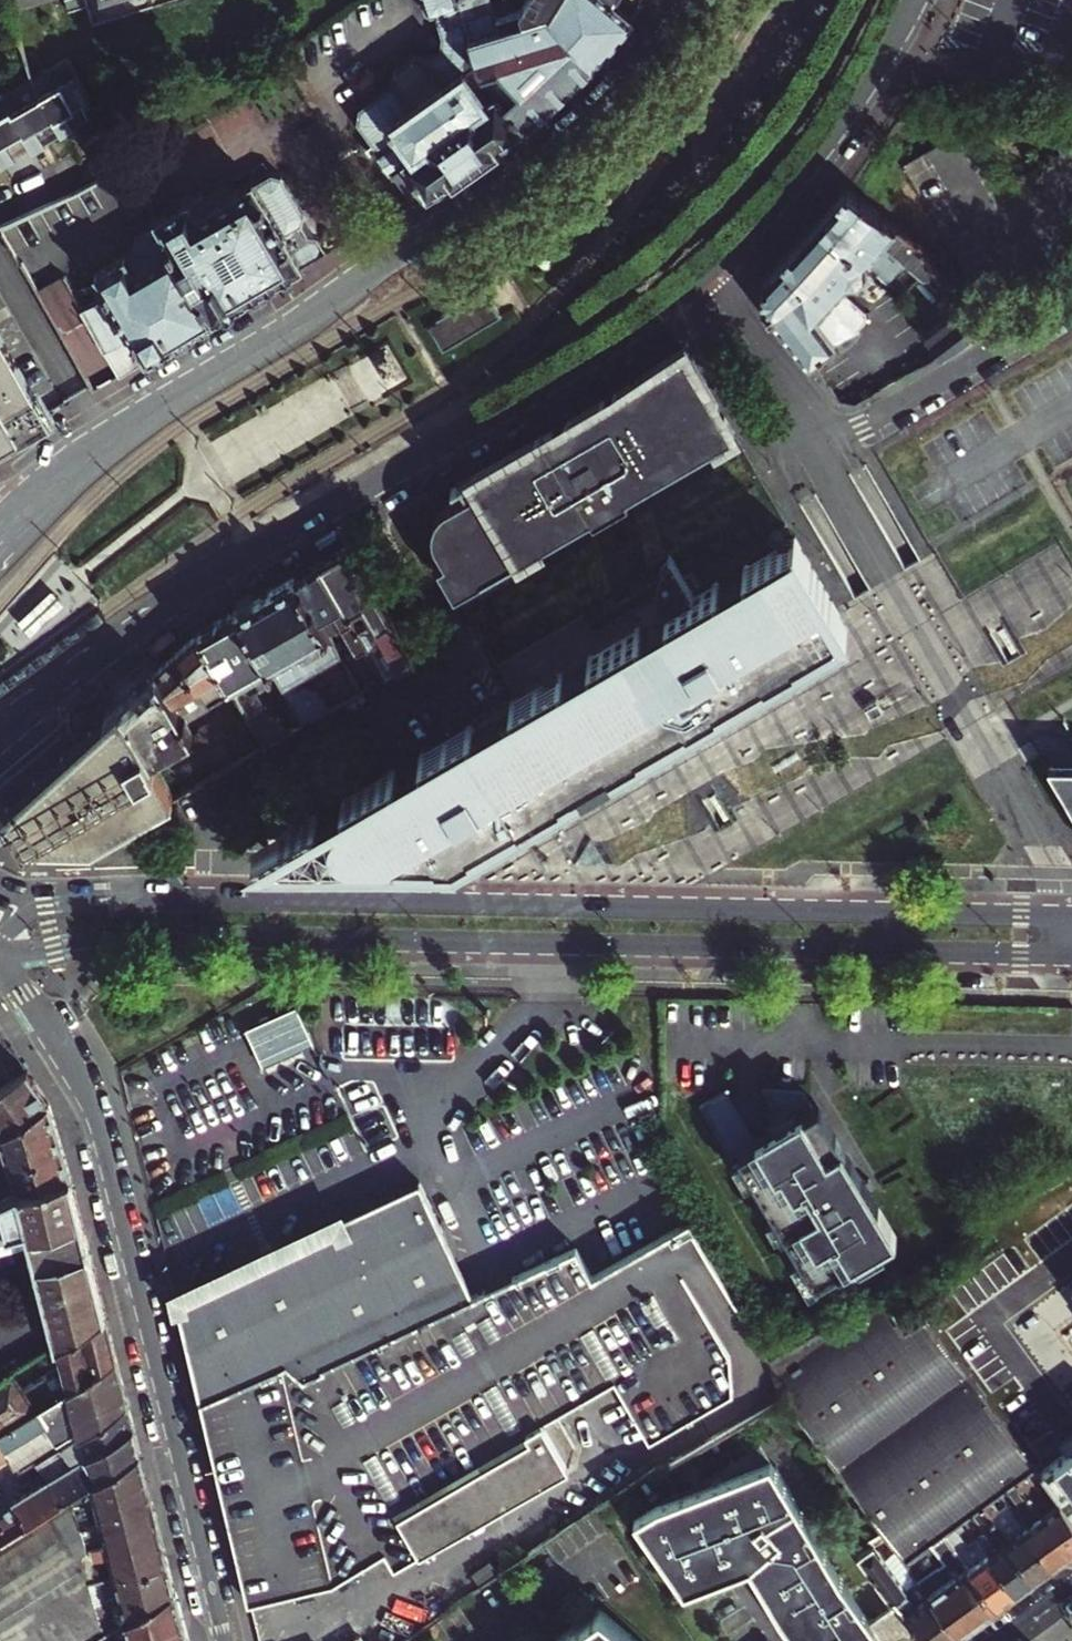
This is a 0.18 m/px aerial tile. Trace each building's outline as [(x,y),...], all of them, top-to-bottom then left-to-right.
[(69,11),(88,5),(93,23),(165,0),(66,0),(69,11)] [(528,124),(471,49),(457,0),(422,0),(424,9),(431,12),(435,10),(442,34),(442,52),(429,62),(426,59),(422,58),(417,58),(414,59),(400,69),(396,72),(394,76),(394,80),(396,84),(363,109),(361,123),(383,154),(381,155),(392,171),(395,170),(397,173),(408,165),(429,194),(430,195),(453,179),(461,174),(462,175),(495,152),(495,150),(500,146),(500,145),(528,124)] [(528,124),(530,127),(599,61),(620,37),(634,19),(614,3),(616,0),(528,0),(519,14),(494,22),(487,0),(457,0),(471,49),(528,124)] [(0,89),(0,159),(1,158),(3,163),(17,156),(16,154),(31,146),(34,151),(48,144),(47,141),(62,133),(63,135),(77,128),(76,126),(102,112),(76,66),(51,79),(44,67),(31,73),(0,89)] [(408,165),(397,173),(417,201),(429,194),(408,165)] [(194,198),(159,216),(160,217),(214,317),(219,314),(221,315),(245,303),(245,300),(249,299),(249,296),(329,253),(321,237),(310,233),(305,224),(308,214),(288,178),(278,173),(259,183),(258,181),(201,211),(194,198)] [(924,251),(847,187),(819,219),(874,266),(880,272),(887,282),(890,279),(902,281),(913,268),(908,258),(909,256),(915,261),(925,280),(943,284),(924,251)] [(97,269),(146,356),(214,317),(160,217),(155,220),(157,225),(141,234),(137,249),(97,269)] [(872,275),(874,266),(819,219),(795,246),(781,261),(805,283),(814,287),(854,322),(858,306),(845,294),(851,288),(853,290),(854,289),(862,286),(863,287),(873,276),(872,275)] [(97,269),(86,276),(80,265),(42,285),(26,256),(24,257),(85,370),(110,356),(119,371),(146,356),(97,269)] [(764,304),(810,363),(854,322),(814,287),(805,283),(781,261),(765,276),(764,304)] [(442,344),(507,319),(495,290),(431,315),(442,344)] [(928,334),(943,353),(973,336),(955,305),(944,311),(943,316),(947,323),(928,334)] [(24,404),(0,420),(0,440),(47,409),(0,339),(0,369),(24,404)] [(342,370),(360,404),(412,376),(394,342),(342,370)] [(645,373),(477,471),(483,481),(442,504),(434,512),(431,519),(431,528),(432,531),(445,554),(438,559),(453,585),(591,506),(595,512),(630,492),(627,488),(734,427),(687,344),(645,373)] [(24,404),(0,369),(0,420),(24,404)] [(768,654),(841,612),(796,534),(694,592),(670,551),(665,556),(662,561),(659,568),(658,574),(659,592),(665,610),(311,816),(321,834),(413,835),(454,835),(556,776),(768,654)] [(416,659),(350,544),(320,562),(349,612),(364,604),(401,668),(416,659)] [(295,576),(320,618),(333,611),(366,665),(376,682),(387,676),(349,612),(320,562),(295,576)] [(283,686),(340,653),(320,618),(295,576),(238,609),(268,661),(283,686)] [(238,609),(199,631),(230,683),(268,661),(238,609)] [(266,842),(270,850),(316,850),(456,853),(849,626),(841,612),(768,654),(556,776),(454,835),(413,835),(321,834),(311,816),(266,842)] [(173,655),(207,710),(236,694),(230,683),(199,631),(173,655)] [(151,674),(183,724),(207,710),(173,655),(151,674)] [(352,673),(362,690),(376,682),(366,665),(352,673)] [(191,736),(183,724),(151,674),(115,706),(126,722),(138,742),(150,759),(191,736)] [(286,691),(305,723),(325,712),(308,683),(302,682),(286,691)] [(263,705),(248,714),(267,745),(288,733),(280,719),(272,716),(270,717),(263,705)] [(115,706),(102,718),(111,732),(126,722),(115,706)] [(67,750),(25,787),(23,791),(39,778),(45,773),(65,761),(83,749),(103,736),(111,732),(102,718),(67,750)] [(116,756),(138,742),(126,722),(111,732),(103,736),(116,756)] [(96,769),(116,756),(103,736),(83,749),(96,769)] [(176,798),(150,759),(138,742),(116,756),(147,810),(155,806),(157,809),(176,798)] [(78,781),(96,769),(83,749),(65,761),(78,781)] [(147,810),(116,756),(96,769),(127,822),(147,810)] [(51,798),(55,795),(76,782),(78,781),(65,761),(45,773),(39,778),(51,798)] [(1052,766),(1071,799),(1071,766),(1052,766)] [(127,822),(96,769),(78,781),(76,782),(106,834),(127,822)] [(29,843),(12,829),(9,832),(2,825),(12,809),(25,792),(39,778),(23,791),(13,802),(0,818),(0,843),(29,843)] [(29,843),(84,844),(55,795),(51,798),(39,778),(25,792),(12,809),(2,825),(9,832),(12,829),(29,843)] [(76,782),(55,795),(84,844),(97,844),(95,841),(106,834),(76,782)] [(707,873),(774,838),(760,813),(744,821),(728,792),(707,803),(714,818),(716,817),(725,836),(695,852),(707,873)] [(149,814),(147,810),(127,822),(129,825),(149,814)] [(129,825),(127,822),(106,834),(108,838),(129,825)] [(108,838),(106,834),(95,841),(97,844),(108,838)] [(349,1003),(354,1023),(376,1016),(370,997),(349,1003)] [(779,1013),(779,1000),(758,1000),(757,1012),(779,1013)] [(29,1071),(0,1091),(0,1100),(34,1078),(29,1071)] [(0,1100),(0,1136),(1,1135),(50,1104),(34,1078),(0,1100)] [(697,1104),(808,1291),(905,1234),(827,1103),(814,1107),(803,1090),(763,1089),(783,1123),(757,1139),(726,1088),(697,1104)] [(50,1104),(1,1135),(9,1147),(0,1152),(0,1200),(18,1192),(70,1177),(50,1104)] [(70,1177),(18,1192),(0,1200),(0,1232),(27,1225),(56,1343),(57,1342),(105,1311),(70,1177)] [(173,1295),(198,1399),(227,1387),(288,1361),(301,1378),(473,1296),(419,1183),(173,1295)] [(696,1413),(708,1436),(783,1395),(839,1364),(904,1327),(881,1293),(771,1356),(690,1219),(593,1274),(575,1247),(473,1296),(301,1378),(288,1361),(227,1387),(242,1445),(213,1459),(247,1601),(251,1600),(332,1581),(384,1550),(393,1566),(569,1469),(574,1449),(553,1411),(612,1378),(647,1440),(696,1413)] [(117,1358),(105,1311),(57,1342),(63,1363),(26,1386),(15,1369),(0,1378),(0,1432),(12,1424),(117,1358)] [(885,1534),(920,1581),(959,1635),(999,1606),(945,1533),(956,1525),(964,1519),(973,1513),(982,1506),(1000,1493),(1008,1487),(1018,1480),(1028,1472),(1036,1466),(925,1316),(904,1327),(839,1364),(783,1395),(854,1492),(885,1534)] [(29,1344),(36,1355),(42,1351),(36,1340),(29,1344)] [(81,1434),(128,1405),(127,1400),(117,1358),(12,1424),(0,1432),(0,1442),(7,1454),(15,1466),(79,1426),(80,1430),(81,1434)] [(242,1445),(227,1387),(198,1399),(213,1459),(242,1445)] [(88,1455),(134,1426),(128,1405),(81,1434),(38,1462),(43,1468),(49,1465),(53,1470),(77,1454),(84,1446),(88,1455)] [(51,1478),(64,1499),(140,1451),(134,1426),(88,1455),(51,1478)] [(0,1539),(0,1640),(93,1640),(107,1632),(103,1623),(96,1603),(88,1583),(168,1560),(140,1451),(64,1499),(47,1510),(29,1521),(11,1532),(0,1539)] [(1071,1516),(1071,1451),(1042,1474),(1060,1500),(1071,1516)] [(762,1459),(635,1529),(677,1605),(739,1571),(779,1620),(796,1640),(862,1640),(762,1459)] [(41,1478),(46,1474),(43,1468),(38,1462),(29,1467),(34,1475),(37,1473),(41,1478)] [(46,1474),(53,1470),(49,1465),(43,1468),(46,1474)] [(29,1467),(19,1473),(24,1481),(34,1475),(29,1467)] [(1071,1551),(1071,1516),(1060,1500),(1052,1505),(1028,1472),(1018,1480),(1071,1552),(1071,1551)] [(47,1510),(64,1499),(51,1478),(50,1479),(34,1489),(47,1510)] [(1024,1526),(1053,1565),(1071,1552),(1018,1480),(1008,1487),(1033,1520),(1024,1526)] [(47,1510),(34,1489),(16,1501),(29,1521),(47,1510)] [(982,1506),(1035,1579),(1053,1565),(1024,1526),(1016,1532),(1005,1517),(1013,1512),(1000,1493),(982,1506)] [(16,1501),(0,1511),(0,1514),(11,1532),(29,1521),(16,1501)] [(989,1553),(1018,1592),(1035,1579),(982,1506),(973,1513),(987,1532),(997,1546),(989,1553)] [(0,1514),(0,1539),(11,1532),(0,1514)] [(945,1533),(999,1606),(1018,1592),(989,1553),(980,1559),(956,1525),(945,1533)] [(978,1538),(989,1553),(997,1546),(987,1532),(978,1538)] [(893,1601),(897,1598),(920,1581),(885,1534),(872,1544),(876,1550),(872,1553),(875,1557),(865,1564),(893,1601)] [(175,1588),(168,1560),(88,1583),(96,1603),(108,1599),(115,1618),(103,1623),(107,1632),(129,1618),(175,1588)] [(920,1581),(897,1598),(910,1617),(928,1640),(951,1640),(959,1635),(920,1581)] [(175,1588),(129,1618),(135,1640),(188,1640),(175,1588)] [(599,1608),(552,1640),(639,1640),(599,1608)] [(910,1617),(868,1640),(928,1640),(910,1617)]
